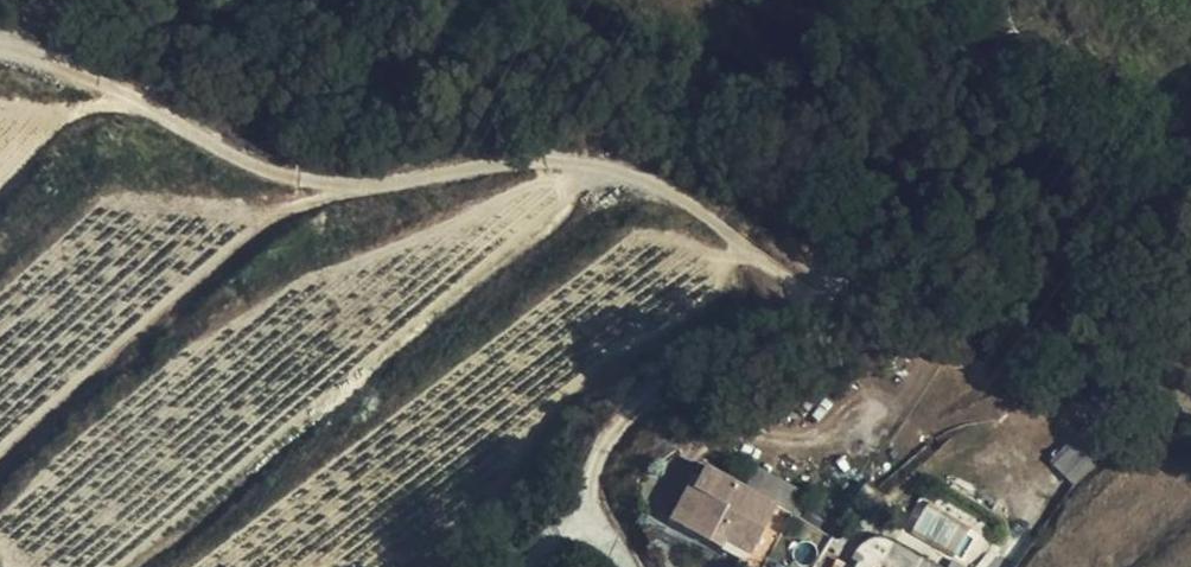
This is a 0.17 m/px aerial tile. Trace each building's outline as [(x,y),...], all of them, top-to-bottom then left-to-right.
[(778,492),(701,461),(692,484),(703,488),(690,525),(716,536),(720,526),(759,541),(778,492)] [(703,488),(692,484),(687,483),(672,520),(690,525),(703,488)] [(756,552),(759,541),(720,526),(716,536),(756,552)]
